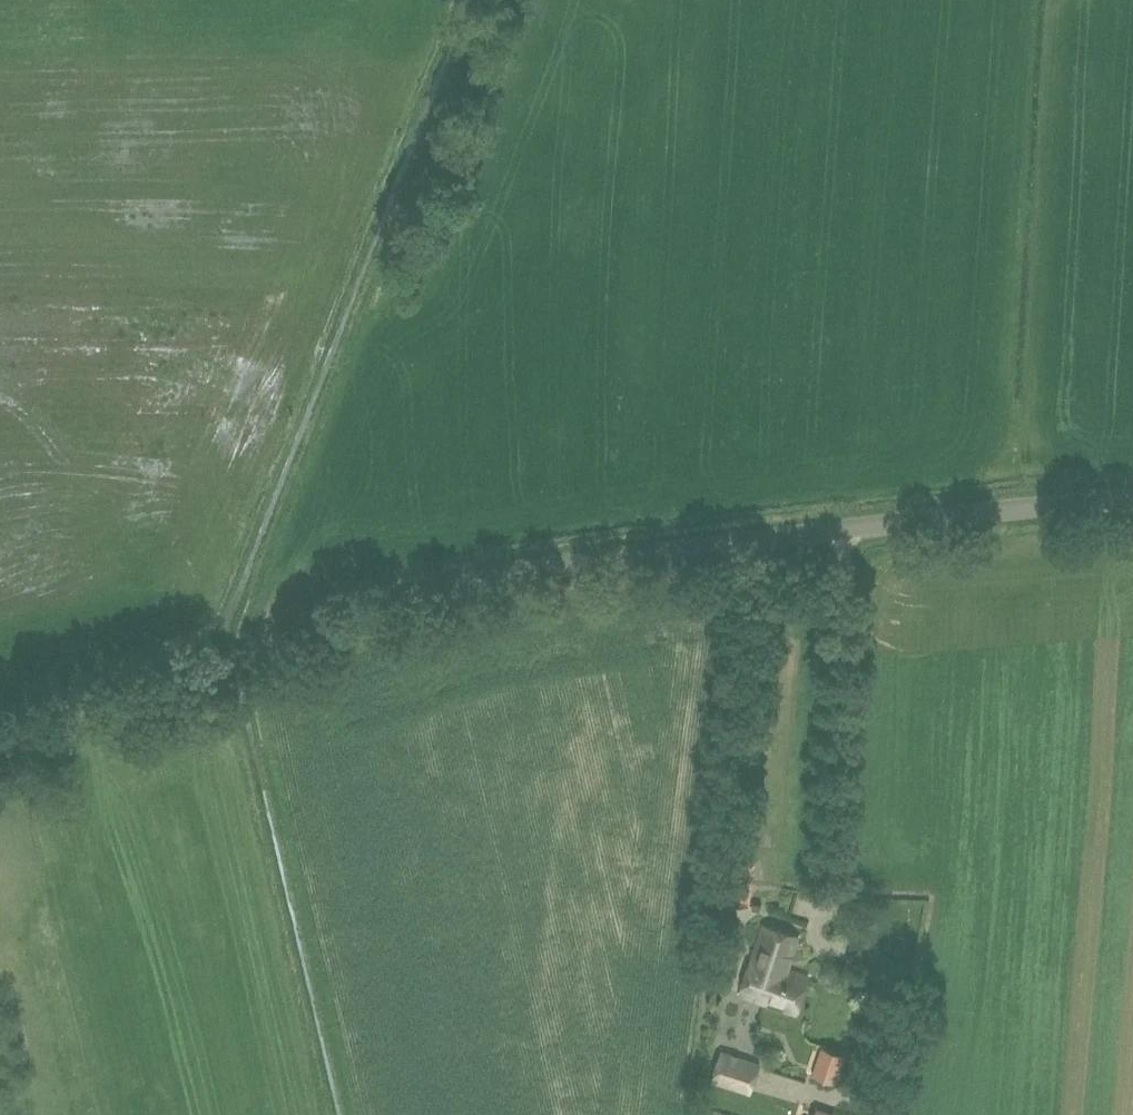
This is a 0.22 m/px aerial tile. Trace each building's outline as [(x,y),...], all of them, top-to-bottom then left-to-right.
[(734,868),(730,903),(747,905),(752,870),(734,868)] [(740,992),(795,1013),(808,978),(781,968),(785,955),(791,957),(799,936),(765,924),(753,958),(752,957),(740,992)] [(848,1055),(823,1047),(814,1076),(839,1084),(848,1055)] [(711,1079),(750,1092),(759,1063),(721,1050),(711,1079)]
